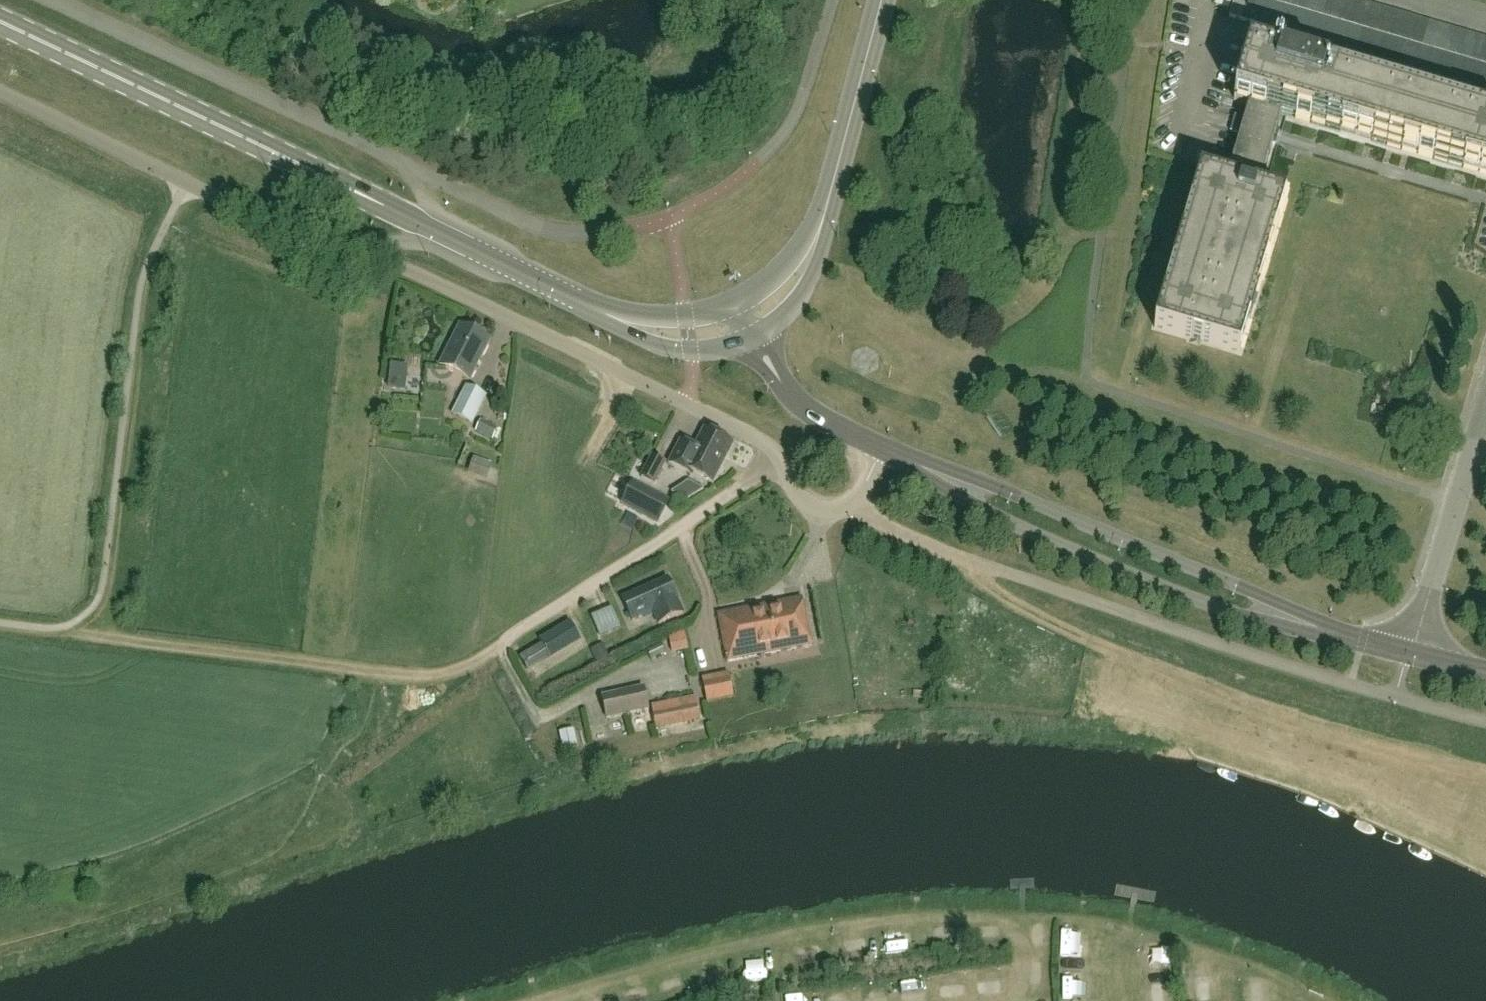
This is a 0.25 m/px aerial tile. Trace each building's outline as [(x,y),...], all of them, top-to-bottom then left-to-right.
[(1229,11),(1232,0),(1217,0),(1215,7),(1229,11)] [(1263,0),(1262,0),(1235,0),(1230,18),(1267,29),(1274,4),(1263,0)] [(1300,0),(1288,0),(1286,7),(1297,10),(1300,0)] [(1297,10),(1308,14),(1312,0),(1300,0),(1297,10)] [(1320,17),(1325,0),(1312,0),(1308,14),(1320,17)] [(1337,0),(1325,0),(1320,17),(1331,21),(1337,0)] [(1349,0),(1337,0),(1331,21),(1342,24),(1349,0)] [(1361,3),(1352,0),(1349,0),(1342,24),(1354,27),(1361,3)] [(1365,31),(1373,6),(1361,3),(1354,27),(1365,31)] [(1274,4),(1267,29),(1278,32),(1286,7),(1274,4)] [(1377,34),(1384,9),(1373,6),(1365,31),(1377,34)] [(1286,7),(1278,32),(1290,36),(1297,10),(1286,7)] [(1388,38),(1395,13),(1384,9),(1377,34),(1388,38)] [(1297,10),(1290,36),(1301,39),(1308,14),(1297,10)] [(1407,16),(1395,13),(1388,38),(1399,41),(1407,16)] [(1308,14),(1301,39),(1312,42),(1320,17),(1308,14)] [(1411,44),(1418,19),(1407,16),(1399,41),(1411,44)] [(1320,17),(1312,42),(1324,46),(1331,21),(1320,17)] [(1422,48),(1429,23),(1418,19),(1411,44),(1422,48)] [(1331,21),(1324,46),(1335,49),(1342,24),(1331,21)] [(1433,51),(1441,26),(1429,23),(1422,48),(1433,51)] [(1342,24),(1335,49),(1346,52),(1354,27),(1342,24)] [(1445,55),(1452,30),(1441,26),(1433,51),(1445,55)] [(1354,27),(1346,52),(1358,56),(1365,31),(1354,27)] [(1456,58),(1463,33),(1452,30),(1445,55),(1456,58)] [(1365,31),(1358,56),(1369,59),(1377,34),(1365,31)] [(1467,61),(1475,36),(1463,33),(1456,58),(1467,61)] [(1377,34),(1369,59),(1380,63),(1388,38),(1377,34)] [(1475,36),(1467,61),(1479,65),(1485,40),(1475,36)] [(1388,38),(1380,63),(1392,66),(1399,41),(1388,38)] [(1399,41),(1392,66),(1403,69),(1411,44),(1399,41)] [(1411,44),(1403,69),(1414,73),(1422,48),(1411,44)] [(1422,48),(1414,73),(1426,76),(1433,51),(1422,48)] [(1433,51),(1426,76),(1437,79),(1445,55),(1433,51)] [(1272,145),(1275,146),(1277,138),(1279,130),(1277,129),(1281,114),(1485,175),(1485,123),(1249,52),(1235,100),(1250,104),(1245,121),(1235,118),(1234,123),(1231,133),(1241,136),(1227,183),(1200,175),(1155,328),(1240,353),(1285,200),(1258,192),(1272,145)] [(1445,55),(1437,79),(1449,83),(1456,58),(1445,55)] [(1456,58),(1449,83),(1460,86),(1467,61),(1456,58)] [(1467,61),(1460,86),(1471,90),(1479,65),(1467,61)] [(1471,90),(1483,93),(1485,82),(1485,67),(1479,65),(1471,90)] [(460,326),(440,366),(470,381),(490,341),(460,326)] [(408,363),(390,361),(388,387),(406,388),(408,363)] [(453,416),(472,426),(486,398),(467,388),(453,416)] [(482,419),(475,433),(493,442),(500,428),(482,419)] [(704,430),(696,448),(695,449),(681,442),(670,465),(693,476),(694,474),(713,484),(733,444),(704,430)] [(652,454),(640,478),(655,485),(667,462),(652,454)] [(492,462),(474,455),(468,470),(487,476),(492,462)] [(688,499),(705,488),(689,479),(671,491),(688,499)] [(633,482),(622,504),(658,523),(669,501),(633,482)] [(677,601),(676,599),(667,579),(623,601),(633,623),(653,613),(659,625),(683,613),(677,601)] [(786,604),(720,616),(728,661),(810,646),(803,609),(787,612),(786,604)] [(612,606),(591,615),(601,636),(622,627),(612,606)] [(581,642),(578,638),(569,623),(540,641),(542,644),(520,658),(529,674),(581,642)] [(689,649),(685,630),(679,631),(679,632),(676,633),(677,634),(673,635),(673,636),(669,637),(672,652),(689,649)] [(608,654),(604,644),(592,649),(596,660),(608,654)] [(661,645),(647,652),(651,659),(665,653),(661,645)] [(727,673),(703,678),(708,702),(732,697),(727,673)] [(602,698),(607,720),(648,710),(643,689),(602,698)] [(653,714),(655,725),(700,716),(697,705),(653,714)] [(577,746),(574,729),(559,732),(562,749),(577,746)] [(1071,936),(1072,955),(1083,955),(1082,936),(1071,936)] [(1076,996),(1076,974),(1066,974),(1066,996),(1076,996)] [(1095,996),(1095,975),(1078,975),(1077,996),(1095,996)] [(929,980),(907,981),(908,1000),(930,1000),(929,980)] [(1195,1000),(1226,1000),(1224,983),(1193,986),(1195,1000)] [(849,991),(829,991),(829,1000),(849,1000),(849,991)]
